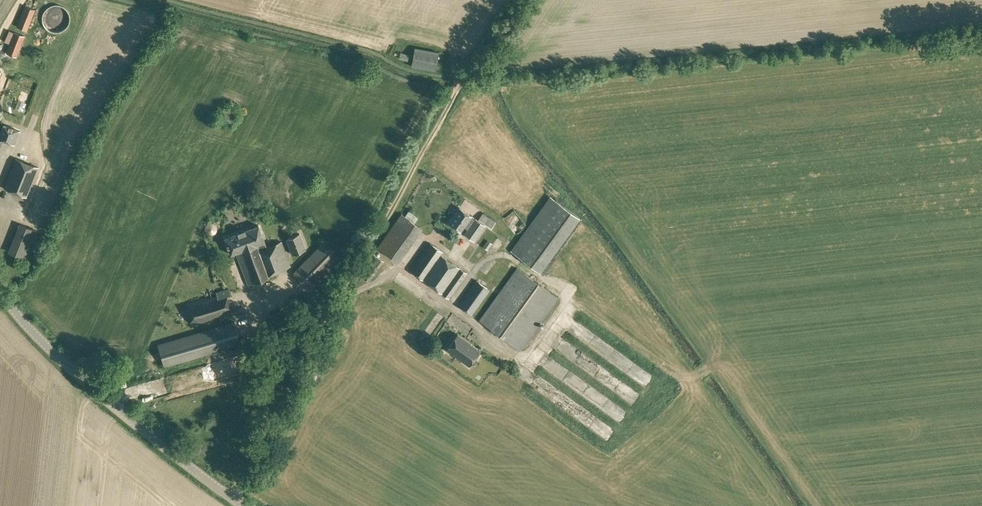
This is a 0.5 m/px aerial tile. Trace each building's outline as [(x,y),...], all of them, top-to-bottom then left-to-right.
[(27,31),(35,9),(25,5),(17,27),(27,31)] [(71,21),(71,18),(70,15),(69,12),(67,10),(64,8),(62,7),(59,7),(57,7),(55,7),(51,8),(50,9),(47,11),(46,12),(45,15),(44,18),(43,21),(44,24),(45,26),(46,29),(48,31),(49,32),(52,34),(55,35),(58,35),(61,34),(63,34),(66,32),(67,31),(69,28),(70,26),(71,23),(71,21)] [(17,57),(25,36),(14,31),(6,53),(17,57)] [(439,66),(440,57),(416,56),(415,65),(439,66)] [(59,150),(57,159),(62,160),(61,164),(67,165),(70,153),(59,150)] [(4,188),(26,197),(37,167),(16,158),(4,188)] [(534,262),(570,205),(552,193),(515,251),(534,262)] [(572,206),(533,263),(546,271),(584,215),(572,206)] [(475,219),(470,216),(471,216),(459,207),(449,223),(460,231),(465,225),(469,228),(465,234),(474,240),(484,225),(475,218),(475,219)] [(418,217),(408,210),(405,216),(402,214),(378,247),(398,261),(422,228),(414,223),(418,217)] [(483,212),(478,219),(491,228),(496,221),(483,212)] [(8,251),(25,258),(36,231),(19,224),(8,251)] [(267,248),(258,225),(249,228),(234,234),(225,238),(231,254),(236,252),(248,284),(290,266),(281,241),(267,248)] [(292,255),(306,249),(300,233),(285,239),(292,255)] [(487,240),(483,246),(488,250),(492,243),(487,240)] [(310,288),(339,259),(322,243),(293,273),(310,288)] [(447,299),(465,275),(441,256),(443,254),(431,244),(410,271),(447,299)] [(369,281),(383,261),(373,253),(359,273),(369,281)] [(490,261),(485,265),(489,270),(494,266),(490,261)] [(520,350),(558,297),(517,268),(479,320),(520,350)] [(472,314),(490,289),(477,280),(459,305),(472,314)] [(192,324),(232,312),(227,298),(231,297),(229,289),(216,292),(217,295),(187,304),(192,324)] [(164,366),(241,344),(235,322),(158,345),(164,366)] [(469,366),(480,350),(457,334),(446,349),(469,366)] [(189,385),(189,375),(172,377),(173,386),(189,385)]
